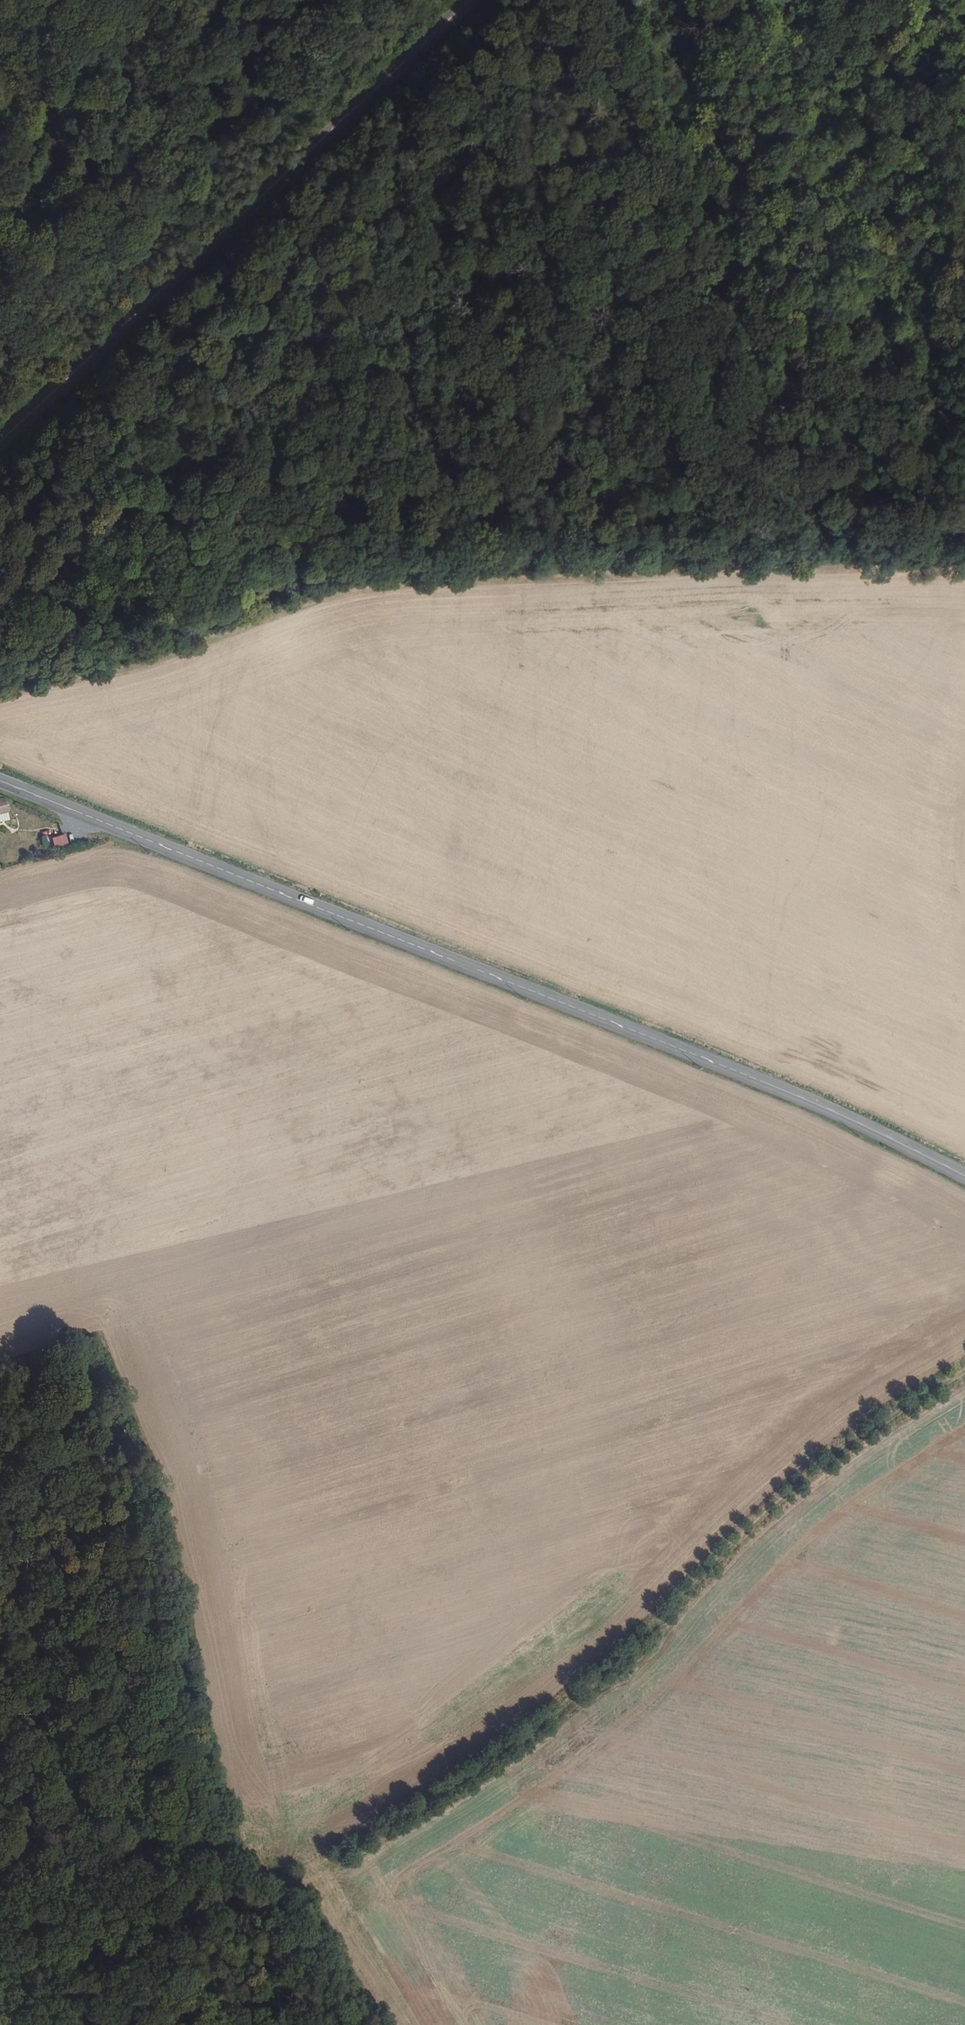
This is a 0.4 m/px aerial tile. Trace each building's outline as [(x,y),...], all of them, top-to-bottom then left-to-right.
[(13,820),(7,799),(0,800),(0,823),(13,820)] [(69,848),(65,835),(51,840),(56,852),(69,848)]
